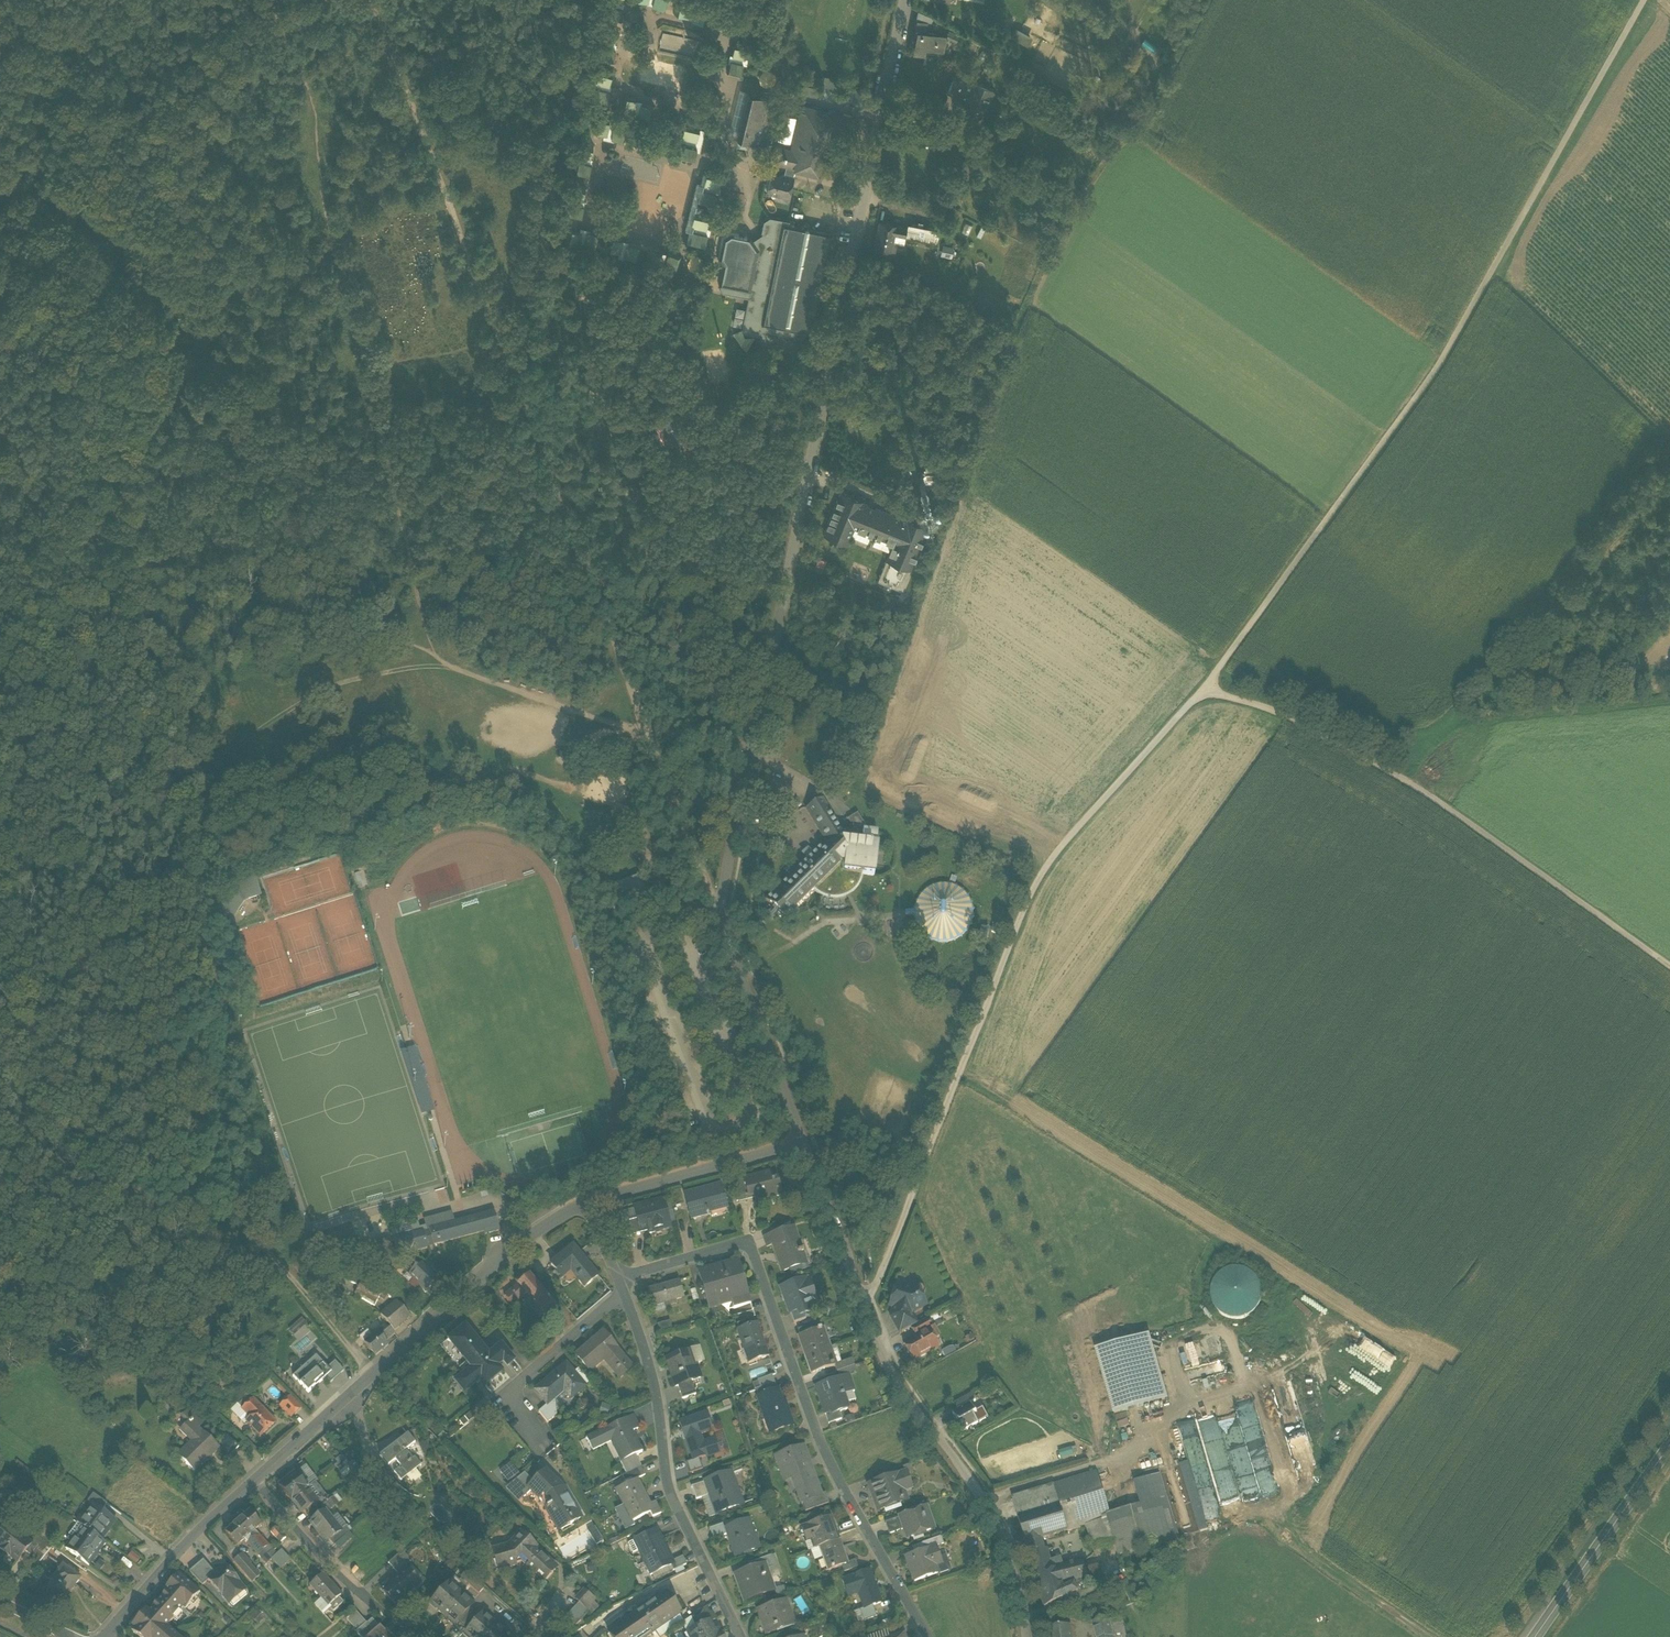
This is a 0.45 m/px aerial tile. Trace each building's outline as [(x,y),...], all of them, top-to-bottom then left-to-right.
[(610,7),(610,6),(621,8),(621,6),(619,6),(619,3),(609,0),(605,0),(604,5),(610,7)] [(653,4),(652,6),(666,9),(669,0),(654,0),(653,4)] [(687,17),(688,15),(690,4),(676,1),(673,14),(687,17)] [(691,1),(690,4),(688,15),(691,15),(690,18),(693,18),(695,8),(696,8),(697,2),(691,1)] [(622,9),(621,8),(610,6),(610,7),(607,20),(619,23),(623,9),(622,9)] [(709,12),(696,8),(695,8),(693,18),(692,20),(692,21),(706,24),(709,12)] [(917,10),(915,19),(927,22),(931,23),(933,19),(917,10)] [(728,29),(728,27),(731,17),(730,17),(717,13),(714,26),(727,29),(728,29)] [(731,13),(730,17),(731,17),(728,27),(732,28),(731,30),(733,31),(736,20),(736,21),(738,15),(731,13)] [(908,51),(924,54),(925,48),(943,52),(946,37),(946,36),(925,31),(927,22),(915,19),(908,51)] [(750,24),(736,21),(736,20),(733,31),(733,33),(732,33),(747,36),(750,24)] [(605,27),(602,40),(602,41),(612,44),(614,44),(618,30),(605,27)] [(1029,45),(1033,35),(1014,28),(1011,38),(1029,45)] [(946,37),(956,41),(959,35),(949,31),(946,36),(946,37)] [(660,34),(660,47),(693,48),(693,35),(660,34)] [(597,46),(603,48),(603,47),(613,49),(613,47),(611,47),(612,44),(602,41),(602,40),(598,40),(597,46)] [(732,56),(734,56),(744,59),(744,58),(748,45),(735,42),(732,55),(732,56)] [(615,50),(613,49),(603,47),(603,48),(599,61),(612,64),(615,50)] [(748,59),(744,58),(744,59),(734,56),(733,59),(731,59),(730,61),(743,64),(743,65),(746,66),(748,59)] [(739,78),(743,65),(743,64),(730,61),(730,64),(727,75),(739,78)] [(600,69),(597,82),(596,83),(607,85),(609,86),(609,85),(612,72),(600,69)] [(959,116),(979,124),(978,123),(987,102),(990,103),(994,92),(993,92),(993,91),(974,82),(973,86),(953,78),(947,92),(966,100),(960,115),(959,115),(959,116)] [(591,88),(597,89),(608,91),(608,89),(606,89),(607,85),(596,83),(597,82),(593,81),(591,88)] [(833,97),(854,102),(857,90),(835,85),(835,89),(833,97)] [(819,99),(832,102),(833,97),(835,89),(822,86),(819,99)] [(610,92),(608,91),(597,89),(594,103),(607,106),(610,92)] [(855,103),(864,105),(867,93),(857,90),(854,102),(854,103),(855,103)] [(741,140),(763,145),(775,99),(752,94),(741,140)] [(619,109),(632,112),(633,113),(636,102),(636,100),(622,97),(619,109)] [(638,120),(639,116),(638,116),(640,106),(637,105),(638,103),(636,102),(633,113),(632,112),(631,118),(638,120)] [(641,104),(640,106),(638,116),(639,116),(652,120),(655,107),(641,104)] [(799,152),(795,168),(795,169),(818,175),(828,133),(847,137),(851,118),(802,106),(795,134),(803,136),(799,152)] [(603,135),(606,135),(609,123),(595,119),(592,132),(603,135)] [(609,138),(611,139),(614,127),(615,127),(616,123),(609,121),(609,123),(606,135),(609,136),(609,138)] [(685,122),(682,136),(681,137),(693,140),(696,140),(699,129),(700,125),(685,122)] [(628,130),(615,127),(614,127),(611,139),(614,140),(625,143),(628,130)] [(705,130),(699,129),(696,140),(693,140),(692,144),(695,145),(695,148),(697,148),(696,152),(699,153),(705,130)] [(643,147),(646,148),(649,135),(648,135),(635,132),(632,144),(643,147)] [(648,151),(651,151),(654,139),(655,135),(649,134),(648,135),(649,135),(646,148),(649,148),(648,151)] [(795,134),(791,150),(799,152),(803,136),(795,134)] [(675,144),(682,145),(695,148),(695,145),(692,144),(693,140),(681,137),(682,136),(677,135),(675,144)] [(668,142),(654,139),(651,151),(653,152),(665,155),(668,142)] [(581,142),(578,155),(578,156),(588,159),(590,159),(594,145),(581,142)] [(697,148),(695,148),(682,145),(678,160),(693,163),(696,152),(697,148)] [(786,166),(795,168),(799,152),(791,150),(777,147),(773,162),(786,166)] [(572,161),(579,163),(579,162),(589,164),(589,162),(587,162),(588,159),(578,156),(578,155),(574,155),(572,161)] [(591,165),(589,164),(579,162),(579,163),(575,176),(588,179),(591,165)] [(784,175),(793,178),(795,169),(795,168),(786,166),(784,175)] [(704,185),(706,185),(718,188),(719,187),(722,173),(707,170),(706,173),(704,184),(704,185)] [(785,204),(787,205),(788,203),(789,198),(794,178),(793,178),(784,175),(781,175),(779,176),(779,177),(770,174),(767,191),(772,192),(772,194),(776,195),(775,200),(785,203),(785,204)] [(573,184),(570,197),(570,198),(580,200),(582,201),(583,201),(586,187),(573,184)] [(704,187),(703,190),(715,193),(715,194),(719,195),(721,188),(719,187),(718,188),(706,185),(706,188),(704,187)] [(700,189),(695,188),(691,204),(696,205),(696,204),(700,189)] [(711,208),(715,194),(715,193),(703,190),(700,189),(696,204),(711,208)] [(565,203),(571,205),(571,204),(581,206),(582,204),(579,204),(580,200),(570,198),(570,197),(566,196),(565,203)] [(583,207),(581,206),(571,204),(571,205),(568,218),(580,221),(584,207),(583,207)] [(695,210),(690,209),(686,224),(691,225),(695,210)] [(948,227),(953,229),(961,211),(955,209),(948,227)] [(691,225),(694,226),(706,229),(706,228),(710,214),(695,210),(691,225)] [(767,345),(798,351),(802,349),(805,336),(803,335),(804,332),(810,333),(830,234),(809,230),(807,227),(804,229),(794,227),(788,226),(789,221),(770,217),(763,221),(761,232),(762,234),(765,239),(760,242),(755,245),(752,241),(750,238),(748,238),(746,234),(742,237),(740,236),(738,232),(730,231),(722,237),(717,258),(721,259),(724,264),(719,289),(722,293),(732,295),(736,296),(737,293),(738,294),(749,296),(748,298),(742,329),(743,331),(744,333),(757,335),(758,332),(761,332),(760,340),(762,344),(765,342),(767,345)] [(874,248),(894,252),(896,243),(903,244),(905,237),(908,228),(879,222),(874,248)] [(691,225),(686,224),(685,230),(689,230),(686,242),(689,243),(692,231),(695,232),(695,229),(693,229),(694,226),(691,225)] [(695,229),(695,232),(707,235),(709,236),(710,229),(706,228),(706,229),(694,226),(693,229),(695,229)] [(905,237),(935,243),(937,234),(908,228),(905,237)] [(564,242),(578,245),(581,233),(579,232),(567,229),(564,242)] [(584,248),(585,244),(584,244),(587,232),(585,231),(585,234),(581,233),(578,245),(577,246),(584,248)] [(703,250),(707,235),(695,232),(692,231),(689,243),(688,246),(703,250)] [(590,232),(587,232),(584,244),(585,244),(598,248),(601,235),(590,232)] [(762,234),(752,241),(755,245),(760,242),(765,239),(762,234)] [(605,249),(619,253),(622,243),(622,241),(623,240),(608,237),(605,249)] [(624,260),(625,257),(624,256),(627,246),(623,246),(624,243),(622,243),(619,253),(617,259),(624,260)] [(627,244),(627,246),(624,256),(625,257),(638,260),(641,247),(628,244),(627,244)] [(645,264),(658,267),(659,268),(661,257),(662,255),(661,255),(648,252),(645,264)] [(668,254),(667,256),(665,266),(665,267),(679,270),(682,257),(668,254)] [(664,273),(665,267),(665,266),(667,256),(665,256),(664,258),(661,257),(659,268),(658,267),(657,271),(664,273)] [(814,357),(768,348),(766,349),(765,351),(813,360),(814,357)] [(757,354),(756,355),(756,356),(756,357),(812,368),(812,365),(757,354)] [(886,561),(910,570),(927,527),(917,523),(914,522),(901,517),(900,519),(892,516),(893,514),(875,507),(875,509),(866,505),(867,503),(854,498),(851,497),(841,493),(823,536),(834,540),(837,541),(847,545),(854,529),(893,544),(886,561)] [(902,591),(910,570),(886,561),(878,582),(902,591)] [(807,802),(810,807),(820,801),(817,796),(807,802)] [(808,896),(814,890),(834,870),(840,864),(834,858),(839,853),(850,843),(846,836),(823,799),(820,801),(810,807),(806,810),(814,822),(818,819),(832,841),(827,845),(818,854),(805,867),(801,865),(800,864),(799,865),(800,865),(798,867),(797,869),(765,900),(775,909),(788,923),(799,912),(795,909),(808,896)] [(847,820),(854,831),(864,825),(857,814),(847,820)] [(814,822),(824,840),(832,841),(818,819),(814,822)] [(856,835),(855,843),(876,846),(877,833),(868,831),(864,825),(854,831),(856,835)] [(854,831),(846,836),(850,843),(855,843),(856,835),(854,831)] [(827,845),(832,841),(824,840),(800,864),(801,865),(805,867),(818,854),(827,845)] [(878,846),(876,846),(855,843),(850,843),(839,853),(845,859),(840,864),(834,870),(862,873),(874,875),(877,851),(878,846)] [(834,858),(840,864),(845,859),(839,853),(834,858)] [(860,881),(862,873),(834,870),(814,890),(822,895),(829,898),(836,898),(844,896),(850,893),(856,888),(860,881)] [(639,876),(628,881),(634,897),(646,893),(639,876)] [(952,939),(960,936),(966,931),(971,924),(974,916),(974,908),(972,900),(968,893),(961,888),(954,884),(946,882),(938,883),(930,887),(924,892),(919,898),(917,906),(917,914),(919,922),(923,929),(929,935),(936,939),(944,940),(952,939)] [(230,919),(234,913),(228,909),(224,915),(230,919)] [(755,1199),(756,1202),(764,1199),(763,1197),(762,1195),(769,1194),(770,1195),(772,1195),(781,1192),(778,1179),(773,1181),(771,1172),(743,1180),(743,1181),(744,1185),(743,1185),(746,1198),(754,1196),(755,1199)] [(733,1184),(739,1203),(747,1201),(746,1198),(743,1185),(744,1185),(743,1181),(733,1184)] [(685,1195),(688,1208),(697,1205),(700,1217),(701,1217),(699,1212),(705,1210),(707,1215),(707,1216),(709,1215),(708,1212),(726,1207),(720,1186),(685,1195)] [(649,1233),(650,1234),(652,1234),(651,1232),(670,1227),(663,1202),(635,1209),(638,1220),(636,1221),(639,1231),(648,1228),(649,1233)] [(692,1219),(700,1217),(697,1205),(688,1208),(692,1219)] [(429,1232),(433,1246),(484,1231),(485,1234),(500,1229),(494,1210),(429,1231),(429,1232)] [(620,1225),(624,1240),(640,1235),(639,1231),(636,1221),(620,1225)] [(420,1233),(422,1233),(421,1227),(391,1236),(393,1242),(420,1233)] [(773,1244),(782,1272),(800,1266),(806,1264),(810,1262),(806,1251),(804,1252),(803,1250),(801,1251),(794,1228),(764,1238),(767,1247),(773,1244)] [(434,1248),(433,1246),(429,1232),(423,1234),(424,1238),(428,1250),(434,1248)] [(393,1242),(398,1259),(428,1250),(424,1238),(421,1237),(420,1233),(393,1242)] [(377,1248),(380,1259),(390,1256),(387,1246),(377,1248)] [(577,1277),(584,1286),(597,1275),(573,1246),(551,1264),(560,1274),(572,1265),(579,1274),(577,1276),(578,1277),(577,1277)] [(699,1272),(709,1308),(720,1305),(719,1299),(730,1296),(732,1302),(748,1297),(738,1261),(721,1266),(722,1269),(717,1271),(716,1267),(699,1272)] [(421,1289),(425,1293),(437,1282),(420,1266),(416,1270),(409,1277),(421,1289)] [(1211,1291),(1212,1301),(1216,1310),(1224,1316),(1234,1319),(1243,1318),(1252,1314),(1259,1306),(1262,1297),(1261,1287),(1256,1278),(1249,1271),(1239,1268),(1229,1269),(1220,1274),(1214,1281),(1211,1291)] [(529,1275),(518,1284),(526,1293),(547,1318),(558,1308),(529,1275)] [(346,1282),(359,1289),(363,1281),(349,1276),(346,1282)] [(803,1310),(804,1315),(816,1310),(816,1309),(812,1311),(805,1292),(810,1291),(806,1280),(795,1284),(794,1282),(780,1287),(783,1295),(784,1295),(790,1313),(790,1314),(803,1310)] [(374,1306),(374,1307),(383,1291),(363,1281),(359,1289),(355,1296),(374,1306)] [(648,1291),(652,1307),(684,1298),(679,1281),(648,1291)] [(512,1304),(526,1293),(518,1284),(505,1296),(512,1304)] [(898,1313),(901,1319),(910,1314),(925,1306),(920,1297),(923,1295),(924,1291),(922,1286),(918,1285),(915,1287),(914,1286),(909,1289),(901,1287),(900,1292),(894,1290),(890,1293),(889,1298),(891,1302),(897,1304),(895,1309),(898,1313)] [(812,1311),(816,1309),(810,1291),(805,1292),(812,1311)] [(719,1299),(720,1305),(732,1302),(730,1296),(719,1299)] [(732,1302),(733,1308),(750,1304),(748,1297),(732,1302)] [(1085,1312),(1096,1350),(1134,1339),(1147,1336),(1136,1298),(1085,1312)] [(381,1315),(394,1330),(410,1316),(397,1301),(381,1315)] [(891,1317),(893,1316),(898,1313),(895,1309),(897,1304),(891,1302),(889,1307),(893,1308),(891,1317)] [(790,1314),(793,1324),(806,1320),(804,1315),(803,1310),(790,1314)] [(1096,1350),(1085,1312),(1073,1316),(1102,1418),(1115,1414),(1096,1350)] [(902,1332),(910,1328),(916,1324),(910,1314),(901,1319),(898,1313),(893,1316),(902,1332)] [(936,1313),(928,1318),(934,1328),(942,1324),(936,1313)] [(900,1334),(902,1332),(893,1316),(891,1317),(900,1334)] [(302,1318),(297,1322),(302,1326),(306,1322),(302,1318)] [(928,1318),(916,1324),(910,1328),(916,1337),(926,1332),(930,1330),(934,1328),(928,1318)] [(657,1324),(659,1332),(672,1328),(670,1321),(657,1324)] [(297,1322),(290,1328),(295,1333),(302,1326),(297,1322)] [(744,1347),(749,1363),(768,1357),(763,1341),(762,1341),(756,1324),(737,1331),(740,1341),(746,1339),(749,1346),(744,1347)] [(378,1332),(385,1341),(395,1333),(390,1327),(388,1328),(385,1325),(378,1332)] [(798,1330),(800,1336),(812,1332),(810,1325),(798,1330)] [(455,1383),(464,1394),(480,1380),(485,1385),(502,1370),(499,1366),(493,1359),(489,1354),(465,1327),(448,1342),(449,1342),(460,1355),(463,1354),(474,1367),(455,1383)] [(805,1344),(808,1355),(828,1348),(830,1348),(827,1341),(825,1341),(821,1329),(812,1332),(800,1336),(799,1336),(802,1345),(805,1344)] [(359,1338),(364,1344),(364,1343),(373,1336),(368,1330),(359,1338)] [(939,1345),(930,1330),(926,1332),(935,1348),(939,1345)] [(364,1343),(375,1356),(388,1344),(385,1341),(378,1332),(373,1336),(364,1343)] [(603,1332),(591,1342),(594,1344),(605,1335),(603,1332)] [(903,1344),(912,1360),(920,1356),(921,1357),(925,1355),(925,1353),(935,1348),(926,1332),(916,1337),(903,1344)] [(576,1355),(590,1371),(603,1359),(607,1357),(617,1369),(618,1369),(627,1361),(617,1348),(605,1335),(594,1344),(591,1342),(576,1355)] [(1134,1339),(1153,1403),(1165,1399),(1147,1336),(1134,1339)] [(1096,1350),(1115,1414),(1126,1411),(1153,1403),(1134,1339),(1096,1350)] [(489,1354),(493,1359),(498,1355),(505,1348),(501,1344),(489,1354)] [(1389,1370),(1396,1359),(1371,1344),(1364,1355),(1389,1370)] [(941,1352),(945,1358),(955,1351),(953,1347),(948,1348),(941,1352)] [(505,1348),(498,1355),(504,1361),(507,1365),(514,1359),(505,1348)] [(811,1374),(834,1366),(830,1355),(828,1348),(808,1355),(805,1357),(811,1374)] [(666,1359),(675,1386),(677,1386),(691,1381),(700,1378),(691,1351),(666,1359)] [(837,1353),(830,1355),(834,1366),(835,1366),(834,1365),(835,1365),(841,1363),(837,1353)] [(316,1355),(293,1376),(308,1393),(326,1377),(331,1372),(328,1367),(316,1355)] [(499,1366),(504,1361),(498,1355),(493,1359),(499,1366)] [(607,1357),(603,1359),(614,1371),(617,1369),(607,1357)] [(835,1366),(837,1372),(854,1366),(852,1359),(841,1363),(835,1365),(834,1365),(835,1366)] [(335,1361),(328,1367),(331,1372),(326,1377),(331,1382),(344,1371),(335,1361)] [(614,1371),(619,1377),(632,1367),(627,1361),(618,1369),(617,1369),(614,1371)] [(555,1398),(564,1390),(570,1384),(573,1387),(572,1388),(574,1391),(575,1390),(578,1392),(585,1386),(566,1363),(541,1385),(542,1387),(551,1398),(553,1396),(555,1398)] [(847,1409),(845,1404),(842,1396),(852,1392),(854,1392),(848,1375),(816,1387),(822,1404),(823,1404),(826,1413),(826,1414),(831,1412),(832,1415),(839,1412),(847,1409)] [(757,1381),(760,1388),(774,1383),(772,1376),(757,1381)] [(677,1386),(682,1399),(696,1395),(691,1381),(677,1386)] [(777,1390),(774,1383),(760,1388),(755,1390),(758,1397),(777,1390)] [(571,1398),(578,1392),(575,1390),(574,1391),(572,1388),(573,1387),(570,1384),(564,1390),(571,1398)] [(537,1391),(546,1402),(551,1398),(542,1387),(537,1391)] [(769,1418),(774,1433),(793,1426),(787,1408),(784,1409),(778,1390),(777,1390),(758,1397),(757,1397),(765,1419),(769,1418)] [(855,1401),(852,1392),(842,1396),(845,1404),(855,1401)] [(964,1399),(967,1403),(971,1400),(973,1402),(975,1401),(972,1395),(964,1399)] [(280,1405),(291,1417),(301,1407),(290,1396),(280,1405)] [(553,1396),(551,1398),(546,1402),(547,1404),(539,1411),(548,1422),(557,1414),(555,1398),(553,1396)] [(247,1421),(260,1435),(275,1422),(253,1398),(242,1408),(251,1417),(247,1421)] [(967,1403),(964,1399),(954,1404),(958,1411),(968,1405),(967,1403)] [(956,1425),(960,1433),(978,1423),(974,1416),(977,1414),(976,1412),(971,1403),(968,1405),(958,1411),(953,1414),(958,1424),(956,1425)] [(974,1416),(978,1423),(988,1417),(983,1408),(976,1412),(977,1414),(974,1416)] [(183,1415),(189,1422),(191,1420),(192,1420),(195,1417),(188,1410),(183,1415)] [(474,1411),(459,1424),(463,1429),(478,1416),(474,1411)] [(1126,1411),(1115,1414),(1117,1422),(1128,1419),(1126,1411)] [(825,1413),(829,1424),(841,1420),(839,1412),(832,1415),(831,1412),(826,1414),(826,1413),(825,1413)] [(693,1461),(694,1461),(699,1459),(706,1457),(702,1445),(698,1434),(697,1431),(711,1427),(706,1413),(679,1423),(685,1439),(686,1439),(693,1461)] [(627,1426),(630,1433),(640,1428),(633,1415),(619,1422),(623,1429),(627,1426)] [(179,1456),(194,1471),(212,1453),(213,1454),(218,1449),(216,1447),(202,1433),(197,1428),(202,1424),(195,1417),(192,1420),(191,1420),(189,1422),(190,1422),(181,1431),(193,1442),(179,1456)] [(770,1434),(774,1433),(769,1418),(765,1419),(770,1434)] [(1130,1425),(1128,1419),(1117,1423),(1119,1429),(1130,1425)] [(592,1451),(611,1442),(612,1441),(609,1436),(623,1429),(619,1422),(586,1439),(592,1451)] [(627,1426),(623,1429),(609,1436),(612,1441),(611,1442),(617,1452),(619,1451),(624,1461),(633,1457),(642,1452),(639,1445),(637,1446),(630,1433),(627,1426)] [(218,1449),(227,1459),(239,1447),(227,1435),(216,1447),(218,1449)] [(394,1475),(401,1484),(421,1467),(415,1459),(413,1461),(405,1452),(415,1444),(408,1435),(380,1459),(388,1468),(395,1462),(401,1470),(394,1475)] [(716,1440),(702,1445),(706,1457),(720,1452),(716,1440)] [(793,1480),(802,1503),(821,1496),(821,1495),(811,1467),(809,1467),(802,1448),(775,1457),(782,1476),(791,1473),(793,1480)] [(353,1478),(356,1481),(366,1472),(356,1461),(357,1459),(352,1453),(335,1466),(337,1469),(338,1469),(344,1465),(352,1474),(354,1476),(353,1478)] [(620,1464),(626,1475),(639,1469),(633,1457),(624,1461),(620,1464)] [(686,1463),(690,1474),(703,1469),(699,1459),(694,1461),(693,1461),(686,1463)] [(498,1470),(508,1484),(520,1475),(510,1462),(498,1470)] [(1199,1532),(1208,1529),(1188,1462),(1179,1464),(1199,1532)] [(344,1465),(338,1469),(342,1478),(345,1479),(352,1474),(344,1465)] [(307,1466),(301,1470),(309,1480),(312,1485),(315,1483),(318,1481),(307,1466)] [(906,1472),(903,1466),(887,1472),(890,1478),(906,1472)] [(377,1472),(391,1489),(397,1484),(382,1467),(377,1472)] [(641,1468),(639,1469),(626,1475),(622,1477),(625,1482),(631,1479),(632,1482),(637,1480),(645,1476),(641,1468)] [(295,1474),(304,1484),(309,1480),(301,1470),(295,1474)] [(1068,1531),(1086,1525),(1111,1518),(1110,1515),(1097,1471),(1054,1485),(1060,1505),(1068,1531)] [(562,1490),(564,1491),(562,1488),(545,1472),(534,1484),(536,1486),(544,1478),(558,1491),(561,1490),(562,1490)] [(869,1486),(877,1510),(903,1501),(898,1488),(910,1483),(906,1472),(890,1478),(869,1486)] [(279,1486),(291,1502),(307,1489),(304,1484),(295,1474),(295,1473),(279,1486)] [(710,1493),(717,1513),(741,1504),(730,1473),(706,1482),(707,1485),(704,1486),(707,1494),(710,1493)] [(785,1483),(793,1480),(791,1473),(782,1476),(785,1483)] [(511,1486),(524,1499),(531,1492),(531,1491),(536,1486),(534,1484),(524,1474),(511,1486)] [(1163,1499),(1167,1499),(1160,1474),(1145,1479),(1152,1502),(1160,1500),(1163,1499)] [(580,1520),(564,1491),(562,1490),(561,1490),(558,1491),(544,1478),(536,1486),(531,1491),(531,1492),(540,1502),(547,1512),(549,1510),(560,1528),(569,1522),(571,1525),(580,1520)] [(1152,1502),(1145,1479),(1133,1482),(1141,1506),(1152,1502)] [(304,1484),(307,1489),(312,1485),(309,1480),(304,1484)] [(615,1511),(625,1532),(634,1527),(632,1523),(650,1514),(647,1507),(643,1499),(645,1497),(637,1480),(632,1482),(615,1490),(616,1491),(618,1490),(626,1506),(624,1507),(615,1511)] [(315,1483),(307,1489),(317,1501),(321,1497),(324,1495),(321,1491),(322,1489),(320,1487),(318,1487),(315,1483)] [(691,1487),(696,1501),(708,1496),(707,1494),(704,1486),(703,1483),(691,1487)] [(1012,1497),(1018,1518),(1060,1505),(1054,1485),(1054,1484),(1012,1497)] [(318,1502),(317,1501),(307,1489),(291,1502),(292,1502),(302,1515),(305,1513),(318,1502)] [(616,1491),(624,1507),(626,1506),(618,1490),(616,1491)] [(7,1506),(12,1500),(3,1493),(0,1498),(0,1502),(7,1506)] [(802,1503),(805,1512),(829,1504),(825,1493),(821,1495),(821,1496),(802,1503)] [(91,1504),(102,1511),(107,1504),(93,1494),(88,1502),(91,1504)] [(321,1497),(327,1504),(334,1498),(332,1496),(329,1497),(328,1498),(325,1494),(324,1495),(321,1497)] [(305,1513),(309,1518),(321,1508),(327,1504),(321,1497),(317,1501),(318,1502),(305,1513)] [(1163,1499),(1160,1500),(1172,1541),(1179,1539),(1167,1499),(1163,1499)] [(1141,1506),(1110,1515),(1111,1518),(1086,1525),(1094,1553),(1115,1547),(1118,1556),(1172,1541),(1160,1500),(1152,1502),(1141,1506)] [(650,1514),(652,1519),(661,1514),(655,1502),(647,1507),(650,1514)] [(83,1515),(83,1516),(88,1519),(82,1528),(85,1530),(101,1542),(102,1542),(116,1522),(102,1511),(91,1504),(83,1515)] [(1018,1518),(1026,1543),(1042,1539),(1068,1531),(1060,1505),(1018,1518)] [(922,1517),(929,1514),(927,1507),(920,1509),(922,1517)] [(325,1513),(321,1508),(309,1518),(313,1523),(325,1513)] [(908,1526),(912,1537),(928,1532),(927,1531),(934,1528),(929,1514),(922,1517),(920,1509),(898,1517),(898,1518),(902,1529),(902,1528),(908,1526)] [(549,1510),(547,1512),(546,1512),(557,1533),(571,1525),(569,1522),(560,1528),(549,1510)] [(249,1513),(237,1524),(263,1552),(268,1547),(255,1532),(261,1526),(249,1513)] [(317,1533),(326,1545),(330,1542),(340,1532),(331,1520),(325,1513),(313,1523),(311,1525),(311,1526),(314,1524),(320,1531),(317,1533)] [(7,1514),(0,1524),(0,1530),(3,1531),(7,1525),(9,1527),(14,1520),(7,1514)] [(78,1525),(82,1528),(88,1519),(83,1516),(77,1524),(78,1525)] [(331,1520),(340,1532),(346,1528),(336,1516),(331,1520)] [(885,1523),(889,1535),(903,1530),(902,1528),(902,1529),(898,1518),(885,1523)] [(815,1549),(819,1548),(838,1541),(836,1536),(837,1536),(831,1519),(824,1521),(824,1519),(801,1528),(803,1534),(811,1538),(813,1541),(815,1549)] [(727,1529),(736,1556),(757,1548),(748,1522),(727,1529)] [(257,1557),(263,1552),(237,1524),(225,1535),(237,1548),(244,1542),(257,1557)] [(5,1554),(20,1534),(9,1527),(7,1525),(3,1531),(0,1535),(0,1550),(5,1554)] [(69,1536),(73,1539),(77,1542),(85,1530),(82,1528),(78,1525),(69,1536)] [(709,1530),(713,1540),(726,1535),(723,1525),(709,1530)] [(330,1542),(334,1548),(350,1534),(346,1528),(340,1532),(330,1542)] [(270,1534),(280,1545),(286,1540),(276,1529),(270,1534)] [(101,1542),(85,1530),(77,1542),(73,1539),(65,1550),(89,1567),(105,1544),(102,1542),(101,1542)] [(633,1543),(634,1543),(638,1553),(639,1553),(640,1552),(660,1543),(661,1542),(656,1531),(633,1543)] [(32,1544),(20,1534),(5,1554),(17,1563),(25,1552),(32,1544)] [(806,1543),(813,1541),(811,1538),(803,1534),(806,1543)] [(542,1585),(543,1585),(556,1570),(534,1550),(536,1549),(521,1535),(509,1548),(508,1549),(509,1550),(505,1552),(505,1550),(492,1554),(494,1562),(497,1561),(501,1571),(498,1572),(498,1573),(520,1565),(521,1565),(523,1563),(528,1568),(526,1570),(533,1577),(535,1574),(544,1582),(542,1585)] [(922,1544),(924,1551),(935,1547),(935,1548),(943,1545),(940,1537),(922,1544)] [(1026,1543),(1029,1554),(1045,1549),(1042,1539),(1026,1543)] [(839,1541),(838,1541),(819,1548),(827,1571),(842,1566),(848,1564),(839,1541)] [(25,1552),(31,1556),(38,1546),(33,1542),(32,1544),(25,1552)] [(632,1555),(638,1553),(634,1543),(628,1546),(632,1555)] [(667,1558),(660,1543),(640,1552),(651,1576),(650,1576),(650,1577),(670,1567),(673,1566),(672,1563),(669,1558),(667,1558)] [(263,1552),(267,1557),(273,1552),(268,1547),(263,1552)] [(906,1558),(914,1581),(937,1573),(933,1562),(939,1560),(935,1548),(935,1547),(924,1551),(906,1558)] [(1049,1562),(1045,1549),(1029,1554),(1035,1576),(1051,1570),(1049,1562)] [(131,1552),(127,1557),(135,1563),(139,1557),(131,1552)] [(263,1552),(257,1557),(267,1567),(272,1562),(271,1562),(267,1557),(263,1552)] [(273,1552),(267,1557),(271,1562),(277,1557),(273,1552)] [(280,1571),(290,1563),(281,1553),(277,1557),(271,1562),(272,1562),(280,1571)] [(749,1565),(751,1571),(764,1566),(766,1570),(774,1567),(771,1557),(749,1565)] [(234,1564),(245,1577),(253,1570),(241,1558),(234,1564)] [(388,1567),(397,1577),(407,1568),(398,1558),(388,1567)] [(670,1567),(673,1572),(686,1566),(682,1558),(672,1563),(673,1566),(670,1567)] [(1051,1570),(1064,1566),(1061,1558),(1049,1562),(1051,1570)] [(189,1573),(202,1586),(209,1581),(209,1580),(215,1575),(203,1561),(189,1573)] [(842,1566),(844,1573),(857,1568),(855,1561),(848,1564),(842,1566)] [(1035,1576),(1044,1607),(1078,1593),(1075,1584),(1072,1586),(1071,1583),(1088,1578),(1089,1578),(1086,1570),(1084,1561),(1064,1566),(1051,1570),(1035,1576)] [(280,1571),(272,1562),(267,1567),(274,1576),(280,1571)] [(49,1591),(64,1601),(80,1578),(63,1566),(55,1576),(59,1578),(49,1591)] [(735,1577),(744,1602),(745,1601),(744,1599),(762,1593),(763,1595),(773,1591),(766,1570),(764,1566),(751,1571),(735,1577)] [(1089,1578),(1088,1578),(1089,1583),(1103,1579),(1099,1566),(1086,1570),(1089,1578)] [(229,1604),(230,1604),(228,1601),(242,1589),(244,1592),(245,1591),(224,1567),(215,1575),(209,1580),(209,1581),(229,1604)] [(245,1577),(250,1583),(252,1581),(258,1576),(253,1570),(245,1577)] [(381,1594),(395,1609),(420,1586),(406,1571),(381,1594)] [(869,1571),(853,1577),(857,1591),(864,1609),(872,1606),(880,1603),(869,1571)] [(166,1628),(183,1608),(185,1610),(200,1593),(178,1574),(167,1587),(170,1590),(166,1594),(149,1613),(147,1611),(140,1619),(138,1620),(132,1628),(134,1630),(131,1634),(135,1636),(176,1636),(166,1628)] [(535,1574),(533,1577),(542,1585),(544,1582),(535,1574)] [(847,1595),(857,1591),(853,1577),(842,1581),(847,1595)] [(321,1602),(328,1610),(337,1601),(340,1599),(322,1579),(309,1590),(321,1602)] [(463,1585),(478,1598),(483,1592),(468,1579),(463,1585)] [(451,1623),(456,1627),(469,1612),(473,1608),(449,1587),(438,1600),(432,1606),(437,1610),(437,1615),(447,1623),(451,1623)] [(247,1595),(244,1592),(242,1589),(228,1601),(230,1604),(233,1607),(247,1595)] [(579,1605),(566,1619),(565,1620),(567,1622),(575,1629),(589,1614),(586,1611),(592,1605),(594,1602),(584,1593),(576,1602),(579,1605)] [(744,1599),(745,1601),(763,1595),(762,1593),(744,1599)] [(678,1617),(664,1597),(611,1635),(612,1636),(649,1636),(678,1617)] [(330,1613),(333,1616),(343,1607),(337,1601),(328,1610),(330,1613)] [(767,1636),(776,1632),(777,1632),(776,1629),(792,1623),(785,1601),(758,1611),(767,1636)] [(328,1610),(321,1602),(314,1609),(323,1619),(330,1613),(328,1610)] [(589,1614),(590,1616),(597,1609),(592,1605),(586,1611),(589,1614)] [(860,1610),(864,1622),(876,1618),(872,1606),(864,1609),(860,1610)] [(690,1620),(696,1631),(709,1624),(703,1611),(690,1620)] [(456,1627),(466,1636),(479,1621),(469,1612),(456,1627)] [(559,1631),(567,1622),(565,1620),(566,1619),(558,1612),(549,1622),(559,1631)] [(254,1618),(259,1623),(263,1619),(258,1614),(254,1618)] [(1092,1616),(1093,1623),(1106,1621),(1105,1614),(1092,1616)] [(346,1623),(357,1635),(366,1627),(355,1615),(346,1623)] [(483,1616),(479,1621),(466,1636),(468,1636),(507,1636),(483,1616)] [(1124,1617),(1110,1621),(1113,1636),(1128,1636),(1124,1617)] [(696,1631),(690,1620),(682,1625),(687,1635),(696,1631)] [(1096,1636),(1113,1636),(1110,1621),(1106,1621),(1093,1623),(1096,1636)] [(366,1628),(374,1636),(380,1631),(372,1622),(366,1627),(366,1628)] [(794,1627),(792,1623),(776,1629),(777,1632),(776,1632),(777,1633),(794,1627)] [(718,1632),(714,1634),(709,1624),(696,1631),(687,1635),(688,1636),(720,1636),(718,1632)] [(1049,1636),(1073,1636),(1071,1626),(1048,1629),(1049,1636)] [(356,1636),(373,1636),(374,1636),(366,1628),(366,1627),(357,1635),(355,1636),(356,1636)]
